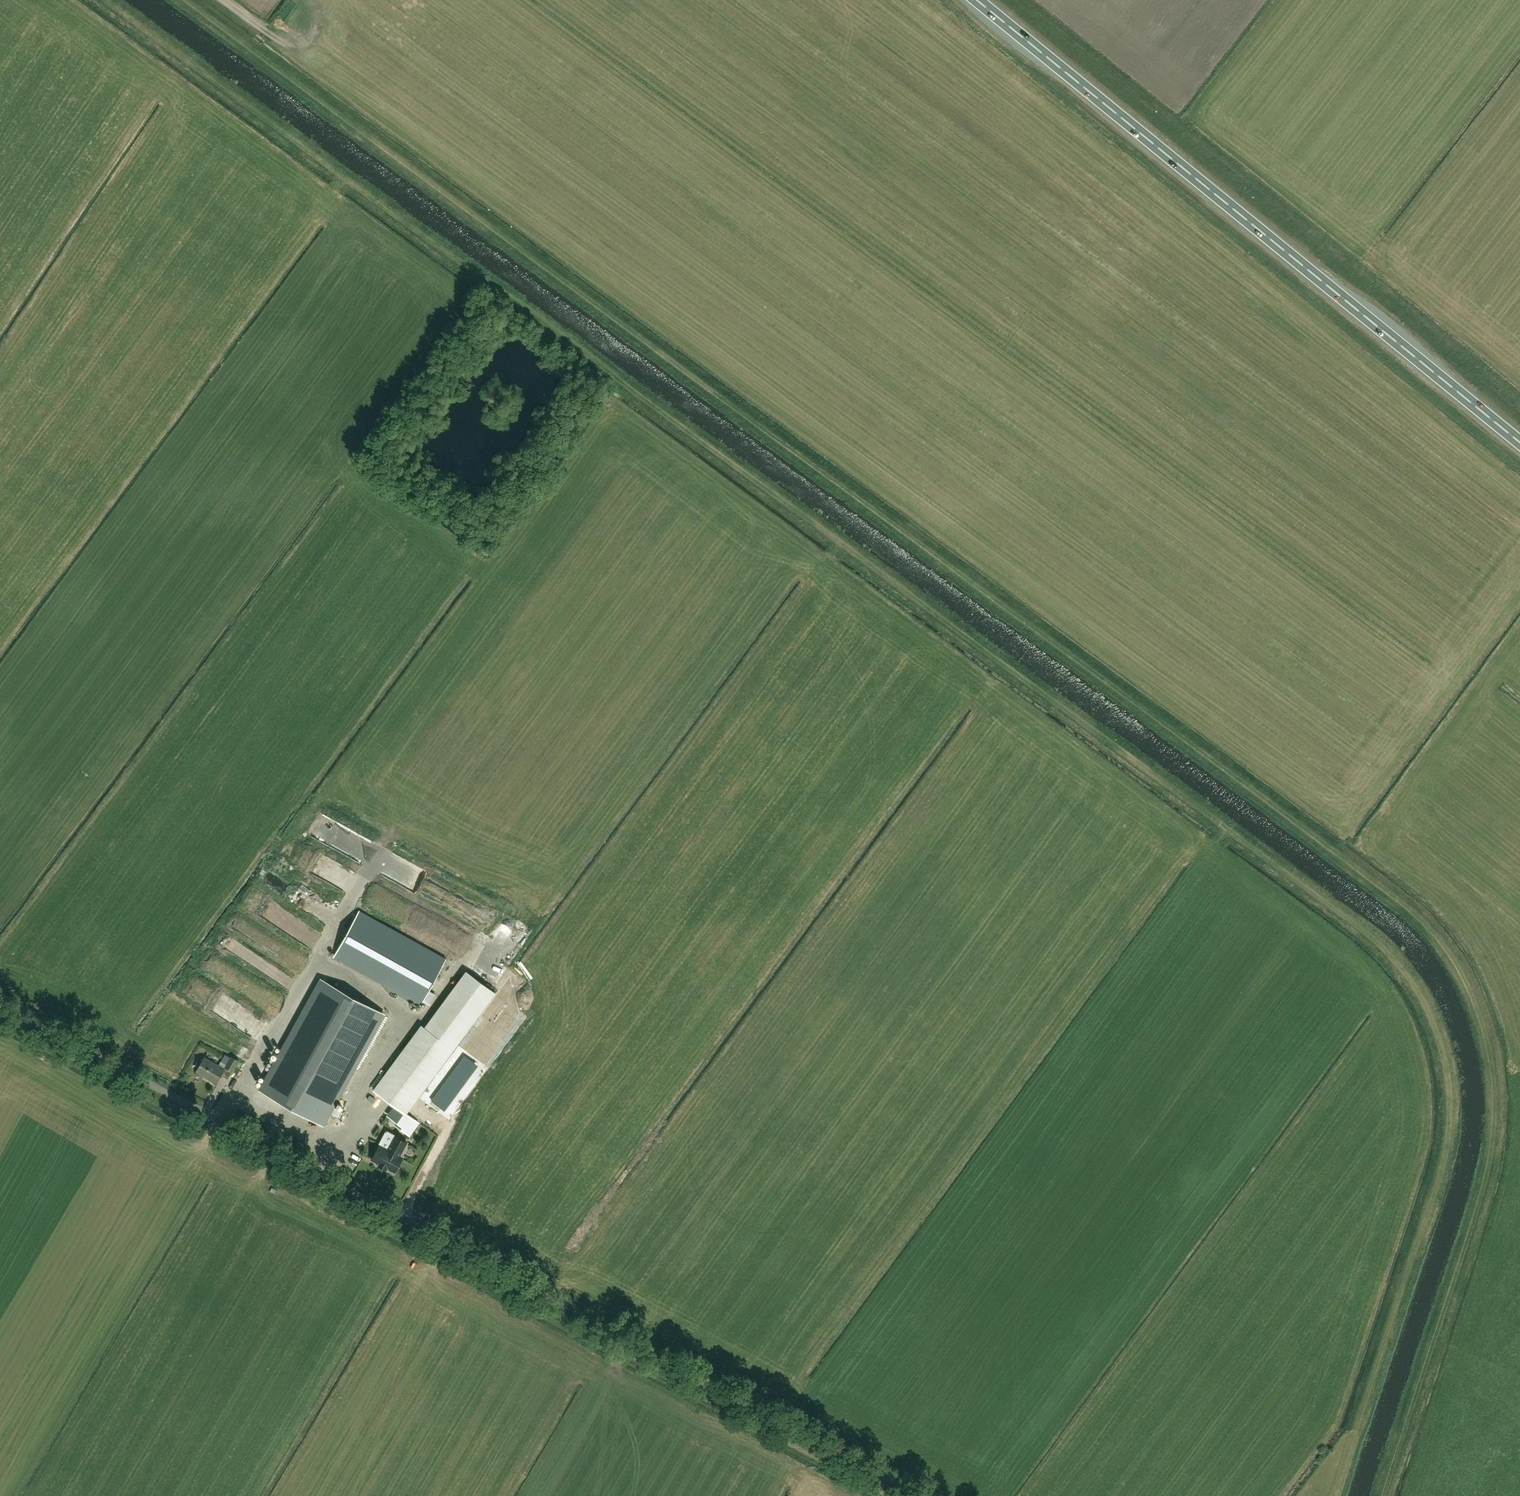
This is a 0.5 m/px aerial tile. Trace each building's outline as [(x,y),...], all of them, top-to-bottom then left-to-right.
[(359,913),(334,958),(420,1006),(445,960),(359,913)] [(321,980),(260,1089),(323,1124),(330,1112),(338,1117),(341,1111),(333,1107),(384,1015),(321,980)] [(453,1050),(423,1027),(421,1026),(373,1090),(406,1114),(453,1050)] [(231,1056),(230,1057),(225,1054),(219,1065),(206,1058),(199,1071),(218,1082),(226,1067),(233,1071),(239,1061),(231,1056)] [(231,1093),(238,1081),(233,1078),(226,1091),(231,1093)] [(394,1136),(387,1149),(380,1145),(371,1160),(379,1164),(378,1165),(386,1170),(387,1169),(394,1172),(403,1157),(400,1156),(407,1143),(394,1136)]
